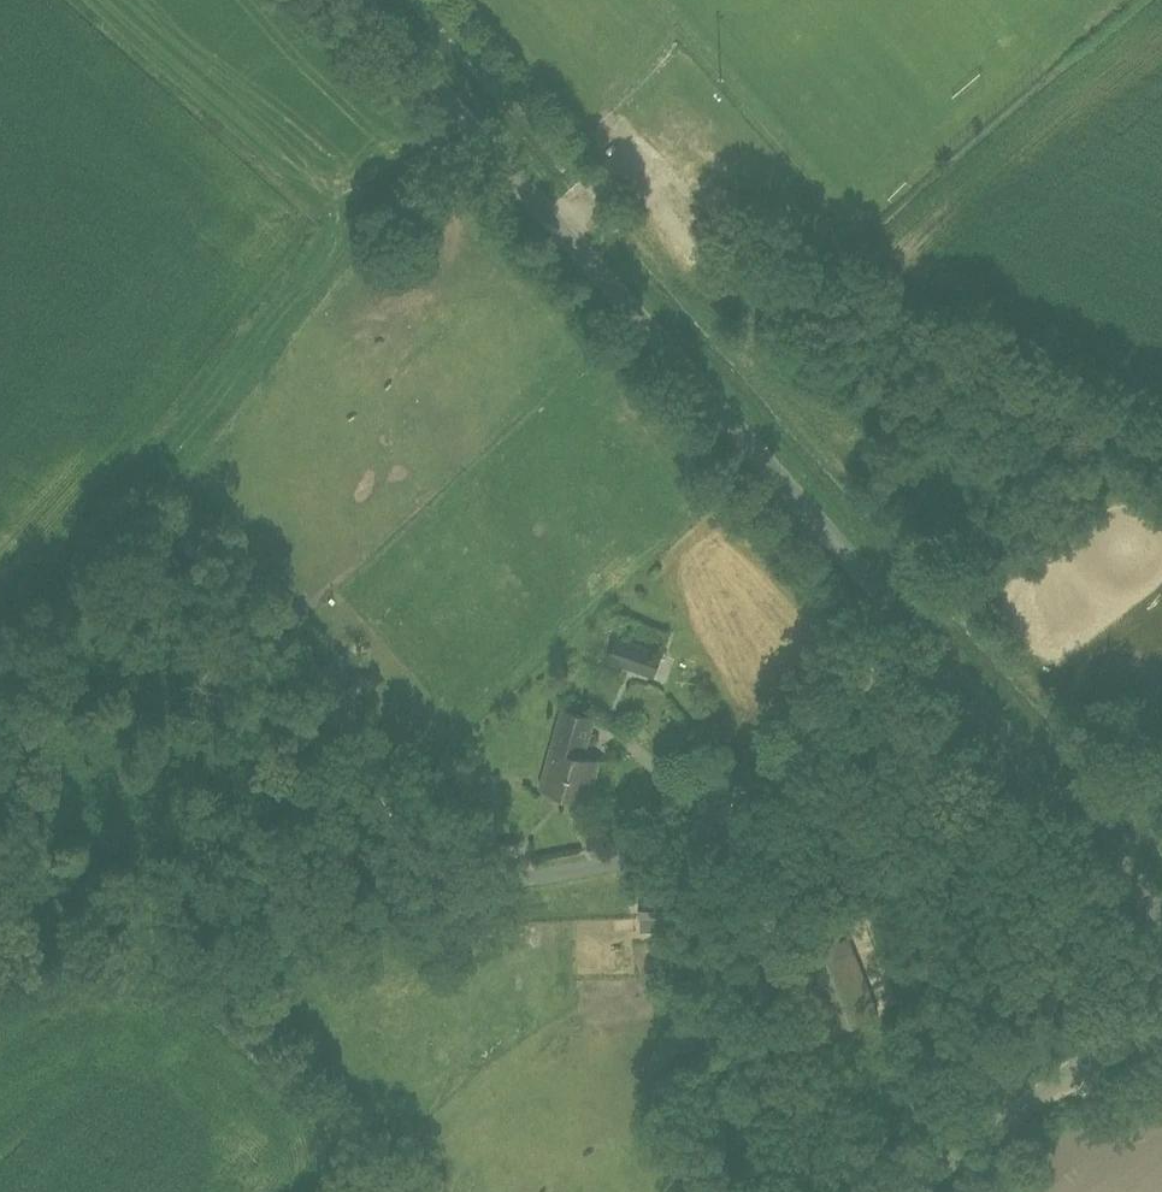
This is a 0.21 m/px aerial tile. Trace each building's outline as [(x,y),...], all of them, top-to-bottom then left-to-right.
[(662,650),(618,638),(612,659),(656,672),(662,650)] [(552,741),(593,751),(601,717),(560,707),(552,741)] [(593,751),(552,741),(541,787),(588,798),(599,752),(593,751)] [(847,937),(805,953),(833,1027),(875,1011),(847,937)]
